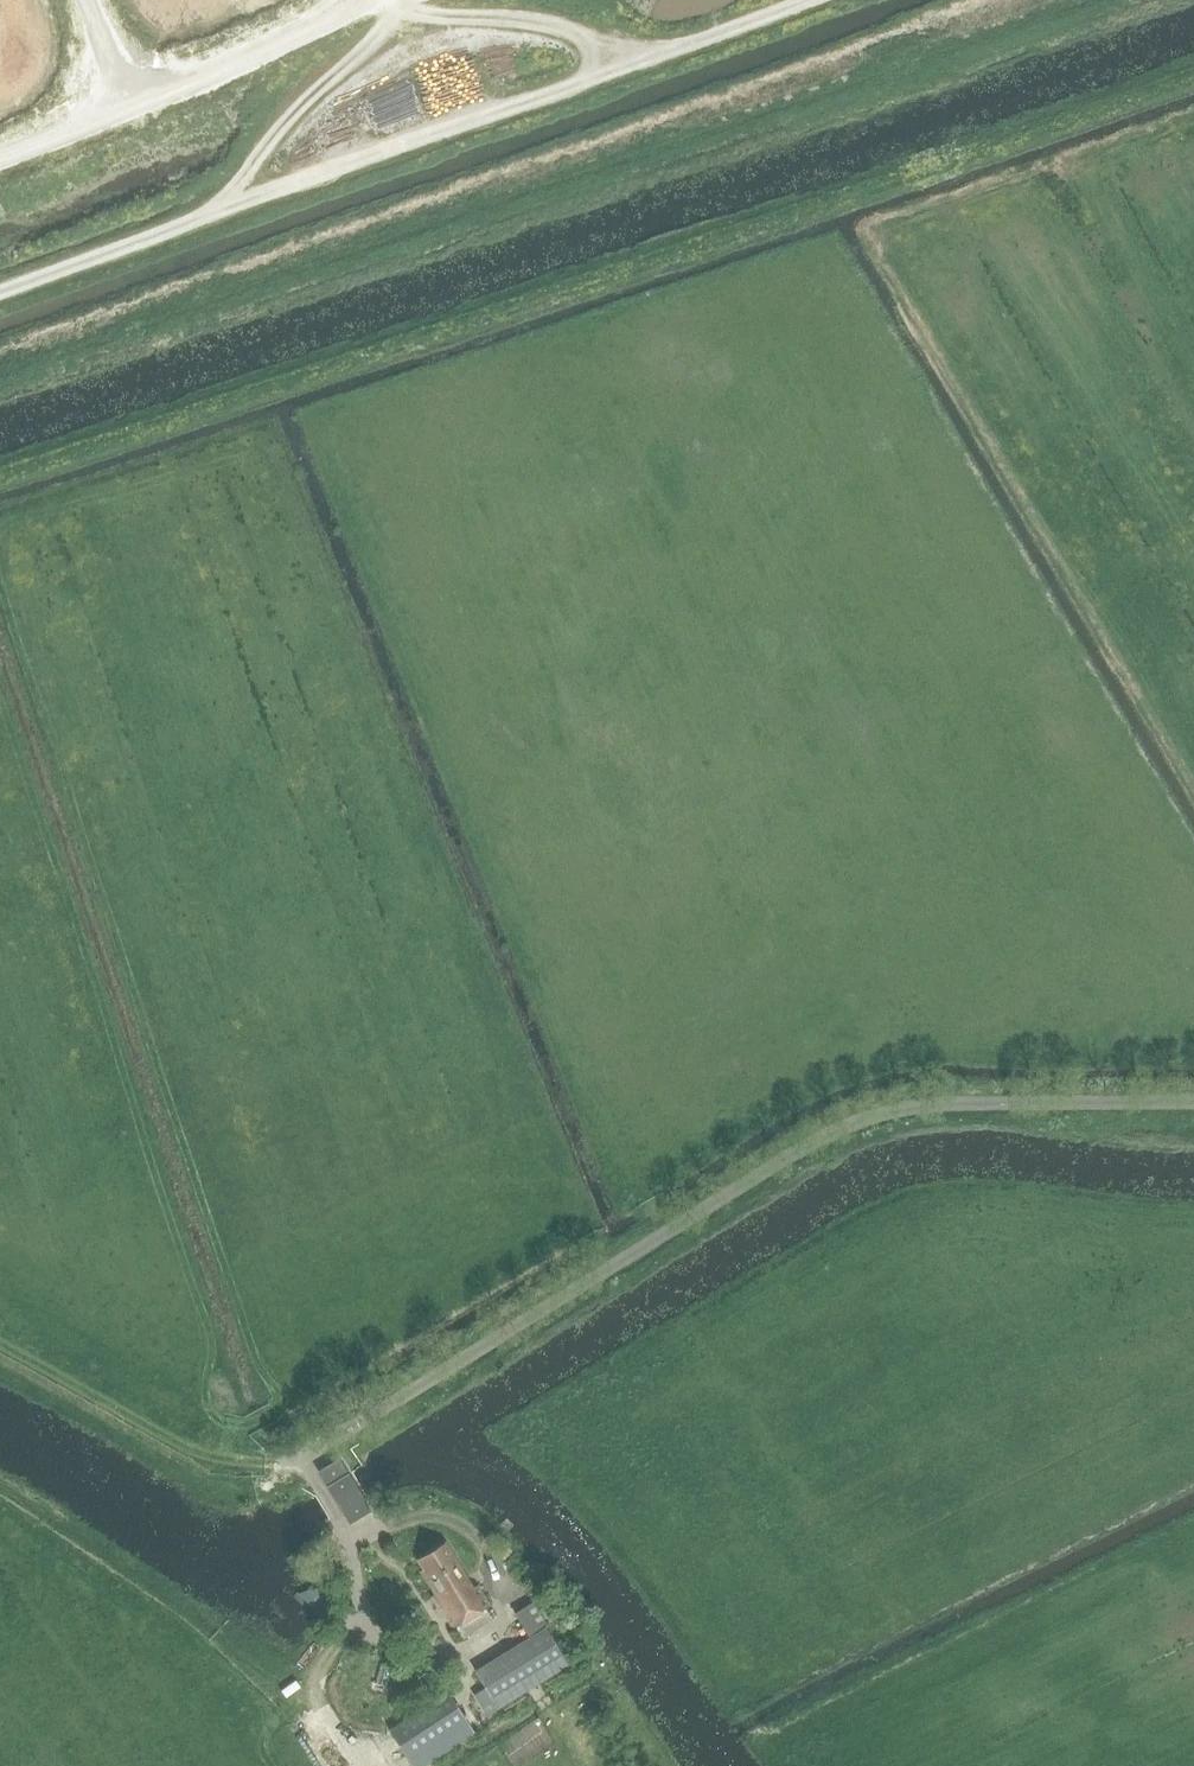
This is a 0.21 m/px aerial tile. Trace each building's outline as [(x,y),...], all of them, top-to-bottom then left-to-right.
[(318,1472),(322,1478),(328,1488),(335,1498),(341,1509),(349,1522),(369,1511),(361,1499),(354,1487),(347,1476),(337,1460),(318,1472)] [(453,1626),(488,1604),(476,1585),(472,1587),(444,1542),(417,1560),(423,1571),(421,1572),(435,1594),(430,1597),(437,1607),(440,1606),(453,1626)] [(568,1667),(545,1628),(472,1671),(495,1710),(568,1667)] [(446,1695),(389,1730),(410,1765),(418,1765),(470,1734),(446,1695)] [(504,1742),(521,1765),(556,1742),(540,1718),(504,1742)]
